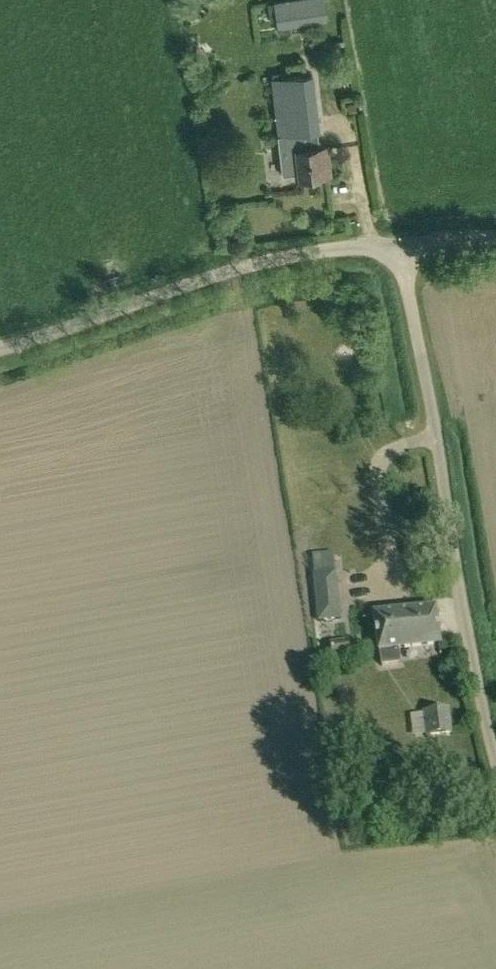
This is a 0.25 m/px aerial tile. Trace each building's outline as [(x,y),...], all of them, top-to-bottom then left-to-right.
[(276,4),(279,31),(327,22),(324,0),(304,0),(276,4)] [(274,79),(279,136),(283,176),(299,175),(300,179),(331,176),(328,148),(319,148),(318,132),(320,132),(318,112),(300,114),(297,77),(274,79)] [(307,549),(308,566),(329,565),(328,548),(307,549)] [(341,619),(335,570),(312,573),(318,621),(341,619)] [(437,610),(375,616),(378,653),(380,653),(381,667),(400,665),(398,647),(440,643),(437,610)] [(349,640),(329,645),(331,659),(352,655),(349,640)] [(408,732),(421,731),(419,708),(406,709),(408,732)] [(451,712),(425,713),(426,737),(452,736),(451,712)]
